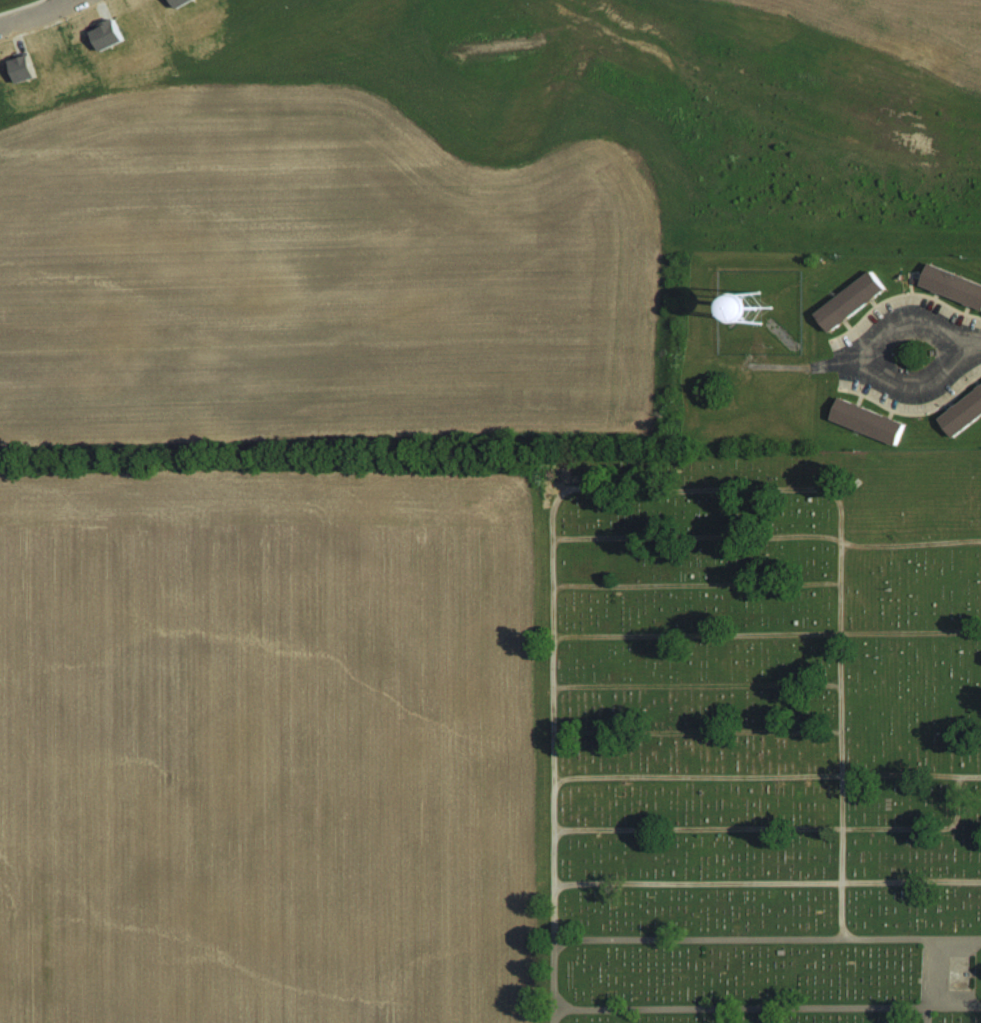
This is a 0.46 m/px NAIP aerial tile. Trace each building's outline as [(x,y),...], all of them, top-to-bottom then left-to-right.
[(102,53),(128,42),(118,19),(92,30),(102,53)] [(39,78),(33,55),(13,61),(20,83),(39,78)] [(930,263),(922,285),(980,308),(980,282),(930,263)] [(819,310),(832,331),(891,294),(879,274),(819,310)] [(980,421),(980,391),(944,419),(958,438),(980,421)] [(902,445),(910,423),(839,398),(831,421),(902,445)]
